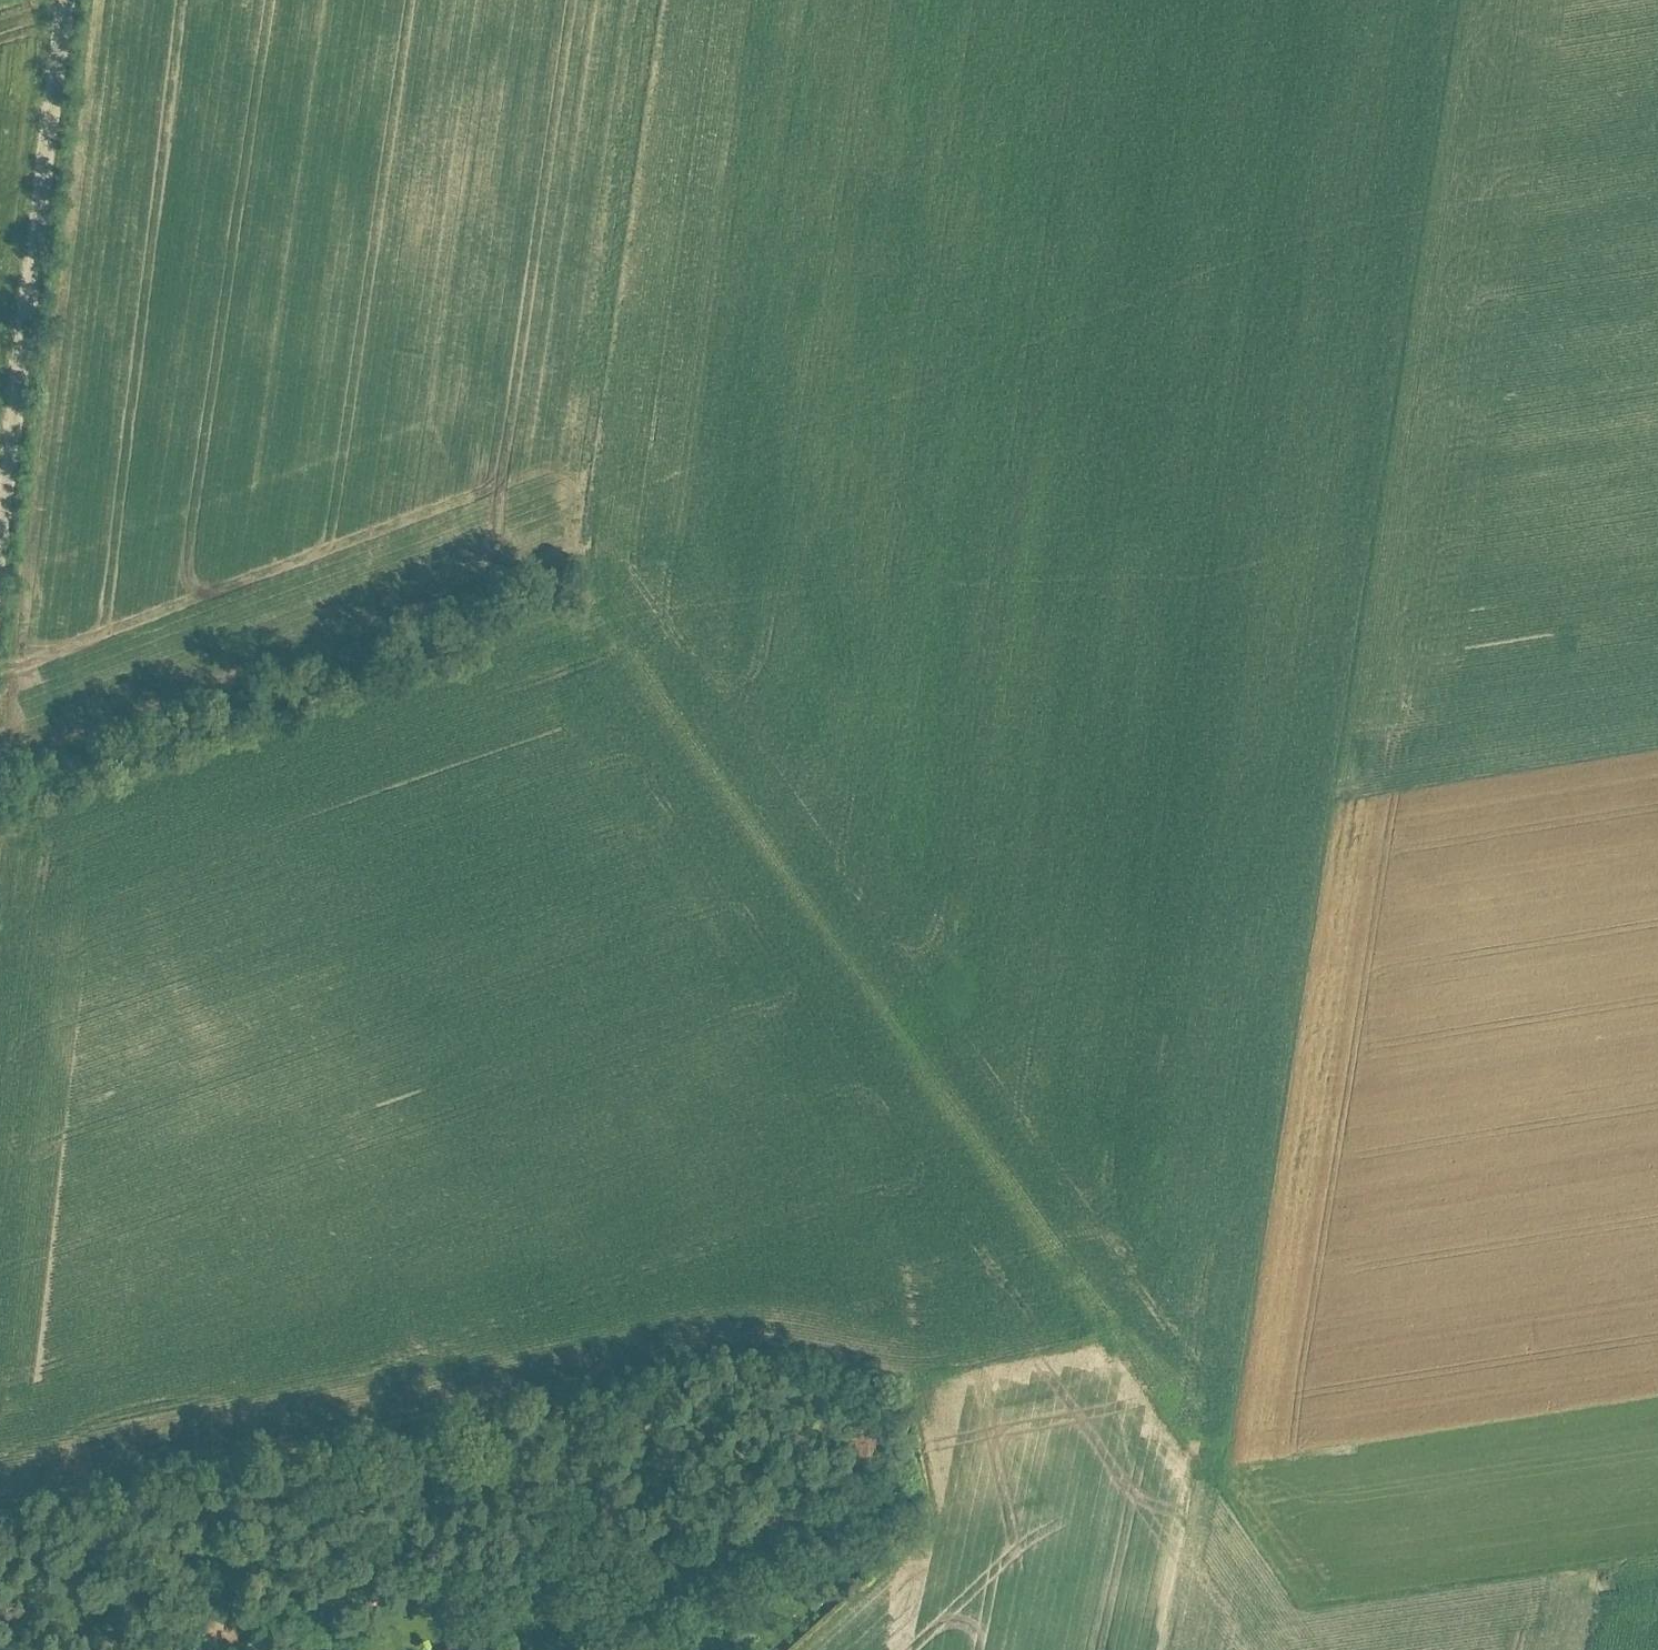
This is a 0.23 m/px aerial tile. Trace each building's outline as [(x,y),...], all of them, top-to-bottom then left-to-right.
[(443,1649),(463,1649),(456,1640),(443,1649)]
